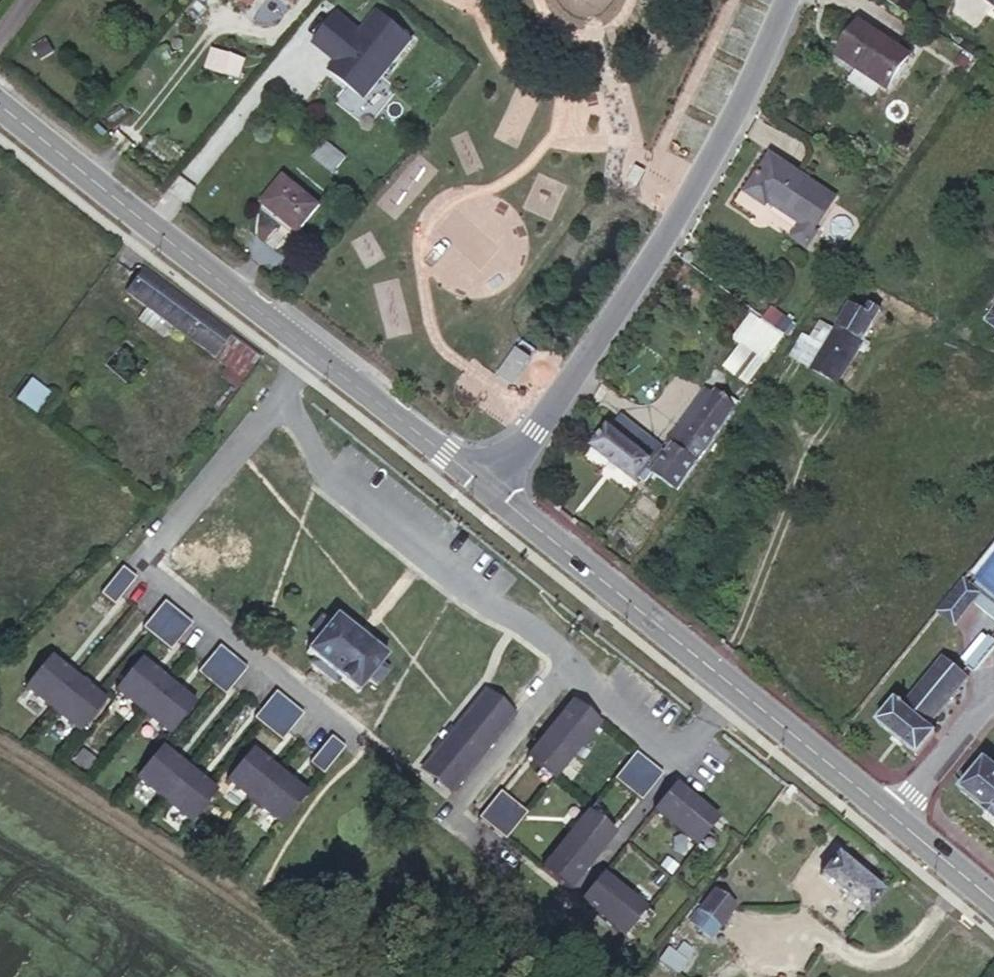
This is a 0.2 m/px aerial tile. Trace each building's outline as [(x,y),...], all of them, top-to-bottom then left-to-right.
[(412,39),(378,12),(360,34),(337,17),(315,43),(332,56),(339,60),(331,70),(364,96),(412,39)] [(851,35),(845,43),(837,56),(856,69),(848,82),(874,98),(882,86),(887,89),(909,56),(859,23),(851,35)] [(841,40),(845,43),(851,35),(846,32),(841,40)] [(345,158),(325,141),(312,157),(333,174),(345,158)] [(803,221),(824,190),(771,155),(746,193),(767,206),(772,199),(777,202),(774,206),(801,224),(803,221)] [(319,206),(283,177),(261,203),(297,232),(319,206)] [(663,185),(651,178),(645,188),(656,195),(663,185)] [(836,197),(824,190),(803,221),(815,230),(836,197)] [(815,230),(803,221),(801,224),(792,237),(808,248),(819,232),(815,230)] [(126,292),(209,354),(226,331),(143,269),(126,292)] [(864,312),(850,304),(836,330),(825,324),(820,320),(810,337),(803,333),(790,357),(836,384),(879,311),(869,305),(864,312)] [(782,337),(753,315),(735,340),(765,362),(782,337)] [(236,386),(259,355),(226,331),(209,354),(227,367),(222,375),(236,386)] [(530,358),(516,349),(498,375),(511,385),(530,358)] [(48,393),(29,380),(16,398),(34,411),(48,393)] [(653,473),(676,489),(738,402),(726,394),(722,400),(714,394),(677,447),(673,444),(667,453),(620,417),(610,429),(608,427),(593,448),(636,482),(639,478),(646,483),(653,473)] [(135,579),(121,567),(99,594),(113,606),(135,579)] [(980,594),(963,579),(937,611),(955,625),(980,594)] [(177,613),(163,601),(141,628),(155,640),(177,613)] [(169,651),(191,624),(177,613),(155,640),(169,651)] [(385,657),(335,617),(329,624),(321,617),(309,631),(318,638),(306,652),(314,658),(310,663),(334,683),(339,678),(356,692),(367,679),(376,685),(387,671),(379,665),(385,657)] [(232,657),(218,646),(196,673),(210,684),(232,657)] [(49,657),(24,688),(51,710),(77,679),(49,657)] [(224,695),(246,668),(232,657),(210,684),(224,695)] [(968,679),(942,657),(903,706),(895,700),(877,722),(918,755),(936,734),(929,727),(968,679)] [(167,681),(139,660),(114,690),(142,713),(167,681)] [(79,733),(104,702),(77,679),(51,710),(79,733)] [(169,735),(194,704),(167,681),(142,713),(169,735)] [(483,690),(421,768),(445,787),(447,784),(453,789),(511,718),(505,713),(507,710),(483,690)] [(289,702),(275,692),(253,718),(267,730),(289,702)] [(599,723),(572,701),(525,759),(552,781),(599,723)] [(302,714),(289,702),(267,730),(281,741),(302,714)] [(344,748),(330,736),(308,763),(322,774),(344,748)] [(188,770),(160,747),(135,778),(163,800),(188,770)] [(278,772),(250,749),(225,780),(253,802),(278,772)] [(662,774),(635,752),(613,779),(640,801),(662,774)] [(985,760),(960,790),(985,811),(984,812),(993,821),(993,767),(985,760)] [(191,823),(216,792),(188,770),(163,800),(191,823)] [(281,825),(306,795),(278,772),(253,802),(281,825)] [(718,819),(674,783),(652,810),(696,846),(718,819)] [(526,813),(499,791),(477,818),(505,840),(526,813)] [(614,833),(587,811),(540,869),(567,891),(614,833)] [(881,893),(836,855),(819,876),(865,913),(881,893)] [(646,909),(601,873),(579,900),(623,936),(646,909)] [(734,907),(714,890),(688,923),(708,939),(734,907)]
